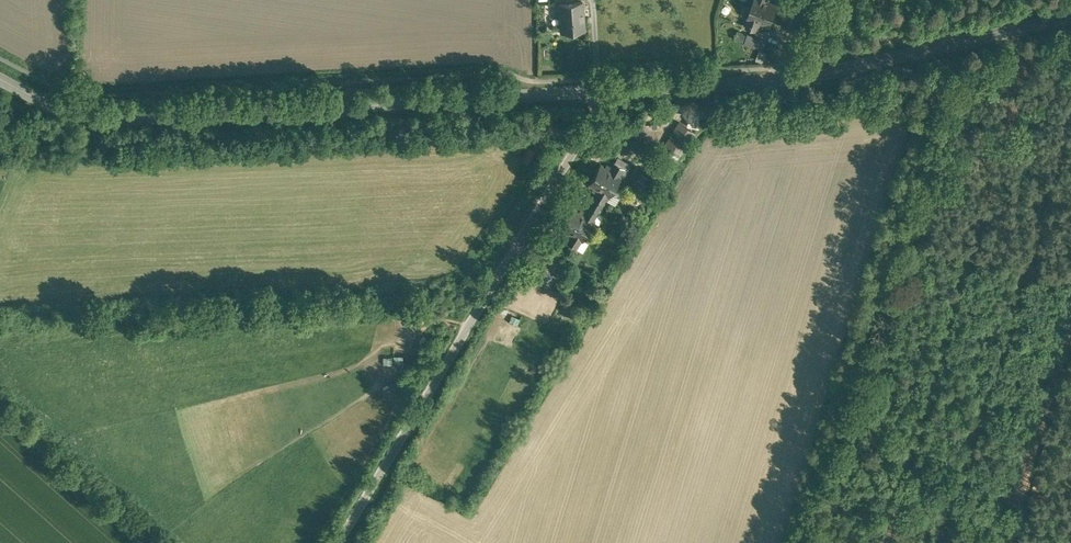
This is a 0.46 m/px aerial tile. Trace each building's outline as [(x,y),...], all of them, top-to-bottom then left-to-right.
[(748,16),(750,17),(746,26),(757,29),(760,21),(771,24),(779,3),(771,0),(754,0),(748,16)] [(582,1),(559,3),(561,31),(584,29),(582,1)] [(765,39),(749,33),(746,42),(762,48),(765,39)] [(680,121),(666,144),(681,153),(695,130),(680,121)] [(531,146),(523,158),(531,163),(539,151),(531,146)] [(624,167),(615,161),(610,169),(619,175),(624,167)] [(610,169),(600,163),(594,173),(615,186),(621,176),(619,175),(610,169)] [(615,186),(594,173),(588,183),(598,189),(608,195),(609,195),(615,186)] [(608,195),(598,189),(593,196),(603,202),(608,195)] [(593,196),(583,213),(593,219),(603,202),(593,196)] [(583,213),(574,207),(568,217),(588,230),(594,220),(593,219),(583,213)] [(588,230),(568,217),(562,227),(571,233),(581,239),(583,239),(588,230)] [(581,239),(571,233),(567,241),(576,247),(581,239)]
